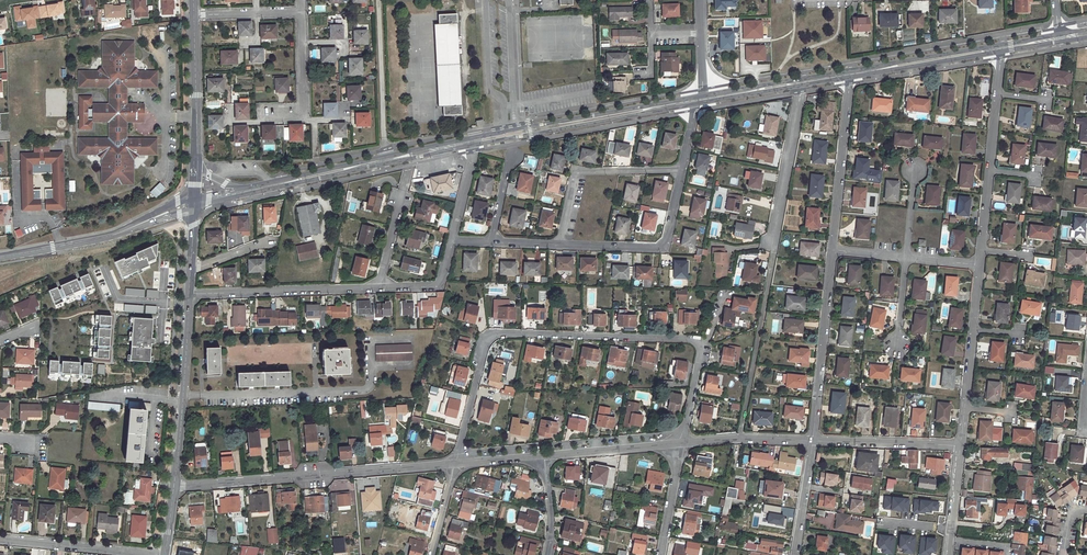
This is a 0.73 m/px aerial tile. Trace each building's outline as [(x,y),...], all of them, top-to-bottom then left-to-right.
[(37,5),(39,15),(57,12),(57,11),(62,10),(61,0),(60,0),(56,1),(56,2),(48,3),(37,5)] [(93,0),(82,0),(83,6),(86,6),(87,12),(94,11),(93,0)] [(132,8),(135,8),(135,13),(139,13),(140,13),(140,16),(147,15),(147,9),(144,9),(144,7),(145,7),(145,0),(132,0),(132,8)] [(162,12),(169,12),(169,14),(172,14),(172,8),(173,8),(173,1),(172,1),(170,1),(170,0),(161,0),(162,12)] [(716,10),(726,9),(726,6),(736,7),(735,0),(716,0),(716,10)] [(1014,12),(1025,12),(1025,0),(1014,0),(1014,12)] [(111,7),(104,7),(105,16),(126,16),(125,4),(121,4),(121,5),(111,5),(111,7)] [(678,4),(662,5),(663,17),(679,17),(678,4)] [(13,8),(15,18),(25,17),(26,25),(34,24),(33,16),(31,5),(20,7),(18,6),(15,6),(13,8)] [(618,20),(618,17),(632,16),(632,7),(609,8),(609,20),(618,20)] [(950,11),(939,11),(939,23),(956,23),(956,12),(953,12),(953,10),(950,10),(950,11)] [(462,105),(456,24),(457,24),(457,14),(438,15),(439,24),(435,24),(435,27),(444,27),(446,60),(437,61),(439,107),(443,107),(444,116),(463,115),(462,105)] [(889,15),(880,15),(880,26),(897,26),(896,15),(893,15),(892,17),(889,17),(889,15)] [(922,15),(908,15),(908,27),(922,27),(922,15)] [(762,18),(762,20),(743,20),(743,39),(764,38),(764,35),(770,35),(770,18),(762,18)] [(868,18),(853,18),(853,20),(853,29),(853,31),(868,31),(868,18)] [(121,20),(121,28),(131,28),(131,20),(121,20)] [(251,22),(238,23),(239,36),(251,36),(251,22)] [(343,25),(330,26),(331,39),(343,39),(343,25)] [(276,26),(261,26),(261,39),(269,38),(277,38),(276,26)] [(444,27),(435,27),(437,61),(446,60),(444,27)] [(628,42),(627,40),(641,40),(641,33),(636,33),(636,30),(613,31),(613,39),(619,39),(619,42),(628,42)] [(367,31),(354,31),(354,44),(368,44),(367,31)] [(721,32),(720,32),(720,37),(721,37),(722,50),(733,49),(733,32),(731,32),(721,32)] [(128,119),(145,119),(145,101),(128,101),(128,85),(158,84),(157,68),(138,69),(138,64),(134,64),(134,47),(134,39),(101,40),(101,47),(102,65),(98,65),(98,69),(79,70),(79,85),(109,85),(110,102),(94,102),(94,120),(110,119),(110,137),(80,137),(80,152),(100,152),(100,157),(104,156),(104,182),(136,181),(135,156),(140,156),(140,152),(159,152),(158,136),(129,136),(128,119)] [(765,45),(745,46),(745,61),(752,61),(752,65),(757,65),(757,62),(769,62),(769,54),(765,54),(765,45)] [(335,48),(322,49),(322,61),(336,61),(335,48)] [(263,49),(250,49),(250,63),(263,62),(263,49)] [(236,51),(221,52),(221,64),(237,64),(236,51)] [(628,53),(607,54),(607,65),(628,64),(628,53)] [(676,53),(662,53),(662,62),(661,62),(661,72),(671,72),(678,72),(678,63),(679,63),(679,57),(676,57),(676,53)] [(362,59),(349,59),(350,75),(362,74),(362,59)] [(1050,70),(1048,82),(1067,85),(1068,72),(1050,70)] [(1016,73),(1015,85),(1033,88),(1034,76),(1016,73)] [(626,77),(613,77),(613,82),(608,82),(609,92),(613,91),(613,92),(624,92),(624,87),(626,86),(626,77)] [(223,79),(208,79),(208,92),(223,92),(223,79)] [(288,79),(275,79),(276,92),(289,92),(288,79)] [(360,86),(347,87),(348,100),(360,99),(360,86)] [(941,86),(939,108),(949,109),(949,101),(952,101),(954,87),(941,86)] [(873,98),(872,110),(890,112),(891,100),(873,98)] [(908,98),(906,110),(916,111),(927,112),(929,100),(908,98)] [(970,98),(968,116),(980,118),(981,99),(970,98)] [(821,111),(820,124),(815,123),(814,132),(819,133),(819,129),(831,130),(833,112),(834,112),(835,104),(825,103),(824,111),(821,111)] [(248,104),(235,104),(236,120),(248,119),(248,104)] [(337,104),(324,104),(324,117),(337,117),(337,104)] [(1019,107),(1017,125),(1029,127),(1031,109),(1019,107)] [(370,113),(356,114),(356,126),(370,126),(370,113)] [(222,116),(208,116),(209,129),(222,129),(222,116)] [(766,116),(763,133),(775,136),(778,118),(766,116)] [(1044,117),(1043,129),(1061,132),(1063,119),(1044,117)] [(860,122),(858,140),(870,142),(872,124),(860,122)] [(346,124),(333,124),(333,137),(346,137),(346,124)] [(284,139),(284,125),(275,126),(262,126),(262,139),(284,139)] [(302,125),(289,125),(290,141),(303,140),(302,125)] [(247,126),(234,127),(235,142),(247,142),(247,126)] [(665,133),(662,147),(673,149),(675,140),(675,141),(676,136),(665,133)] [(702,138),(700,146),(711,148),(714,135),(704,133),(703,138),(702,138)] [(895,133),(893,144),(912,146),(913,135),(895,133)] [(963,134),(962,152),(974,154),(975,135),(963,134)] [(924,136),(923,148),(941,149),(942,138),(924,136)] [(815,141),(812,162),(824,164),(827,142),(815,141)] [(619,154),(619,155),(628,157),(630,146),(617,143),(614,153),(619,154)] [(639,143),(637,154),(646,156),(646,155),(651,156),(653,146),(639,143)] [(1038,143),(1037,155),(1055,157),(1056,145),(1038,143)] [(1013,144),(1010,163),(1023,164),(1025,146),(1013,144)] [(773,151),(766,150),(767,148),(755,146),(753,157),(764,159),(764,161),(771,162),(773,151)] [(582,149),(580,159),(585,160),(585,161),(593,163),(596,152),(582,149)] [(23,208),(40,208),(40,200),(31,200),(30,159),(39,158),(38,150),(22,151),(23,208)] [(40,208),(42,208),(42,197),(34,197),(33,161),(41,161),(41,150),(38,150),(39,158),(30,159),(31,200),(40,200),(40,208)] [(47,208),(49,208),(49,199),(57,199),(56,158),(48,158),(48,150),(45,150),(45,161),(53,161),(54,196),(46,196),(47,208)] [(49,199),(49,208),(65,207),(64,150),(48,150),(48,158),(56,158),(57,199),(49,199)] [(554,154),(551,168),(562,171),(563,166),(564,166),(565,157),(554,154)] [(698,154),(696,163),(697,163),(696,168),(707,170),(710,157),(698,154)] [(857,158),(855,177),(867,178),(869,159),(857,158)] [(961,164),(959,186),(971,187),(973,166),(961,164)] [(749,179),(748,186),(759,189),(762,173),(751,171),(751,172),(749,179)] [(457,172),(423,179),(426,190),(435,192),(452,188),(451,184),(453,183),(457,172)] [(521,180),(518,190),(530,192),(533,176),(522,174),(522,177),(520,176),(519,179),(521,180)] [(811,175),(809,196),(821,197),(824,176),(811,175)] [(560,184),(559,184),(560,179),(549,176),(546,190),(558,193),(560,184)] [(480,183),(478,193),(490,196),(493,179),(483,177),(482,180),(480,179),(479,182),(480,183)] [(887,180),(885,199),(897,200),(899,181),(887,180)] [(656,181),(653,197),(652,200),(661,202),(662,198),(665,199),(667,188),(666,188),(667,183),(656,181)] [(150,192),(156,198),(166,188),(160,182),(150,192)] [(1008,183),(1006,201),(1018,203),(1020,184),(1008,183)] [(625,195),(624,200),(635,202),(639,187),(627,184),(625,194),(625,195)] [(927,186),(925,204),(938,205),(939,187),(927,186)] [(854,187),(852,206),(864,207),(866,188),(854,187)] [(1076,206),(1086,207),(1086,190),(1077,189),(1076,206)] [(371,192),(367,209),(379,212),(383,195),(371,192)] [(729,194),(726,210),(737,212),(740,200),(741,201),(742,197),(729,194)] [(958,197),(956,214),(968,216),(970,198),(958,197)] [(1034,197),(1032,209),(1050,211),(1052,199),(1034,197)] [(694,198),(692,207),(693,208),(691,213),(690,217),(699,219),(699,215),(703,215),(706,200),(694,198)] [(417,208),(415,218),(429,222),(434,203),(424,200),(421,209),(417,208)] [(475,207),(473,218),(484,220),(488,204),(477,202),(477,204),(475,204),(474,206),(475,207)] [(320,232),(316,211),(320,210),(318,203),(297,208),(303,236),(320,232)] [(11,206),(0,206),(0,225),(11,224),(11,206)] [(264,213),(263,213),(264,222),(271,222),(276,222),(275,207),(264,208),(264,213)] [(543,207),(539,226),(550,228),(551,223),(552,223),(554,213),(552,213),(553,209),(543,207)] [(807,208),(805,226),(817,228),(819,209),(807,208)] [(513,215),(511,225),(522,228),(525,211),(515,209),(514,212),(512,212),(512,214),(513,215)] [(656,220),(655,220),(656,215),(645,213),(642,228),(654,231),(656,220)] [(249,217),(238,217),(238,222),(237,222),(237,231),(249,231),(249,217)] [(617,222),(614,232),(626,235),(630,220),(619,217),(618,222),(617,222)] [(1074,218),(1074,229),(1071,229),(1070,239),(1085,239),(1086,228),(1086,218),(1074,218)] [(857,219),(856,238),(868,238),(870,220),(857,219)] [(719,237),(721,223),(712,222),(710,236),(719,237)] [(736,223),(734,235),(751,238),(753,226),(736,223)] [(1003,223),(1001,242),(1014,243),(1015,224),(1003,223)] [(363,225),(358,242),(368,245),(371,236),(372,236),(374,228),(363,225)] [(1030,225),(1029,237),(1050,240),(1052,227),(1030,225)] [(1060,238),(1070,238),(1070,225),(1060,225),(1060,238)] [(14,231),(18,238),(23,235),(20,229),(14,231)] [(410,230),(407,246),(418,249),(420,241),(424,242),(426,233),(410,230)] [(683,240),(682,245),(693,247),(697,232),(685,230),(682,240),(683,240)] [(952,230),(950,248),(962,250),(963,232),(952,230)] [(222,232),(207,232),(207,243),(216,243),(216,242),(222,242),(222,232)] [(315,242),(296,247),(299,261),(318,257),(315,242)] [(801,242),(800,255),(818,257),(819,244),(801,242)] [(157,264),(158,244),(115,263),(123,279),(157,264)] [(712,248),(712,252),(715,252),(714,262),(716,262),(716,277),(721,278),(721,272),(726,272),(727,253),(724,252),(724,249),(712,248)] [(1068,250),(1067,264),(1084,264),(1085,251),(1068,250)] [(610,253),(610,261),(620,261),(620,254),(610,253)] [(464,254),(464,270),(476,271),(476,260),(477,260),(477,257),(475,257),(475,254),(464,254)] [(356,257),(352,273),(364,276),(368,260),(356,257)] [(404,257),(401,269),(418,273),(421,261),(404,257)] [(572,258),(562,257),(562,258),(557,258),(557,269),(560,269),(559,274),(569,275),(569,270),(572,270),(572,258)] [(580,258),(580,270),(596,270),(596,259),(591,259),(591,258),(580,258)] [(264,259),(248,260),(249,272),(259,271),(259,270),(265,270),(264,259)] [(675,261),(674,278),(685,278),(685,276),(687,276),(687,272),(686,272),(686,261),(675,261)] [(501,262),(500,274),(516,274),(516,262),(506,262),(501,262)] [(524,262),(524,275),(540,275),(540,264),(535,264),(535,263),(524,262)] [(1000,262),(998,281),(1010,282),(1012,264),(1000,262)] [(745,263),(742,279),(758,282),(759,276),(755,275),(757,265),(745,263)] [(629,266),(624,266),(613,265),(613,278),(628,278),(629,266)] [(798,265),(797,278),(816,279),(817,267),(798,265)] [(849,265),(847,284),(859,285),(861,267),(849,265)] [(636,279),(652,279),(652,267),(641,266),(641,267),(637,267),(637,268),(632,268),(632,276),(633,276),(636,276),(636,279)] [(235,268),(224,268),(224,278),(225,278),(225,283),(236,282),(235,268)] [(1027,271),(1024,282),(1042,286),(1045,274),(1027,271)] [(96,291),(88,275),(49,292),(57,309),(96,291)] [(881,277),(880,295),(892,296),(893,278),(881,277)] [(946,277),(945,295),(955,296),(957,278),(946,277)] [(914,279),(912,298),(924,299),(929,300),(930,293),(925,292),(926,281),(914,279)] [(506,289),(507,284),(492,283),(492,287),(489,287),(489,293),(505,294),(506,289)] [(145,290),(126,288),(125,296),(145,297),(145,290)] [(159,291),(147,290),(147,297),(158,298),(159,291)] [(679,295),(679,300),(687,300),(687,290),(682,290),(682,291),(676,291),(676,295),(679,295)] [(787,296),(786,308),(804,310),(805,298),(787,296)] [(35,297),(15,306),(20,318),(35,311),(34,308),(38,305),(35,297)] [(843,297),(841,315),(852,316),(854,298),(843,297)] [(438,298),(429,298),(429,301),(421,301),(421,306),(418,307),(418,308),(414,308),(414,303),(406,303),(406,301),(401,301),(402,314),(409,314),(409,315),(414,315),(414,317),(426,316),(426,311),(434,311),(434,308),(438,308),(439,305),(438,298)] [(1022,300),(1020,312),(1038,315),(1040,304),(1022,300)] [(383,317),(383,315),(390,315),(390,302),(385,302),(385,304),(377,304),(377,310),(374,310),(374,308),(370,308),(370,305),(370,303),(362,303),(362,301),(357,301),(358,314),(365,314),(365,315),(374,315),(374,317),(383,317)] [(997,303),(995,321),(1006,323),(1008,305),(997,303)] [(144,306),(125,304),(124,312),(143,313),(144,306)] [(468,304),(464,320),(474,323),(478,307),(468,304)] [(245,305),(233,306),(233,318),(234,326),(245,326),(245,305)] [(321,305),(307,305),(307,318),(321,318),(321,315),(332,315),(332,318),(346,317),(346,306),(339,306),(321,306),(321,305)] [(158,307),(146,306),(146,313),(157,314),(158,307)] [(217,306),(209,306),(209,307),(201,307),(201,316),(206,316),(206,320),(207,320),(207,324),(214,324),(214,316),(217,316),(217,306)] [(498,307),(498,318),(515,318),(515,308),(498,307)] [(528,308),(527,319),(544,319),(545,309),(528,308)] [(725,308),(722,325),(733,327),(733,326),(735,316),(739,317),(741,311),(725,308)] [(873,308),(870,326),(881,328),(885,310),(873,308)] [(951,308),(948,326),(959,328),(962,310),(951,308)] [(618,309),(618,326),(624,326),(624,329),(634,330),(634,326),(635,326),(636,315),(624,315),(625,310),(618,309)] [(265,310),(258,310),(258,325),(296,325),(296,314),(289,314),(289,312),(280,312),(276,312),(276,314),(271,314),(271,311),(265,311),(265,310)] [(564,313),(563,324),(580,324),(580,310),(574,310),(574,313),(564,313)] [(695,324),(695,318),(699,318),(699,310),(695,310),(695,313),(685,313),(685,310),(679,310),(679,324),(695,324)] [(915,314),(913,332),(924,334),(926,311),(922,310),(922,315),(916,314),(915,314)] [(0,312),(0,327),(8,323),(3,311),(0,312)] [(649,312),(648,322),(665,323),(665,312),(649,312)] [(588,314),(588,324),(605,325),(605,314),(588,314)] [(1067,314),(1066,329),(1078,330),(1079,315),(1067,314)] [(112,317),(100,316),(97,359),(109,360),(112,317)] [(153,320),(133,319),(131,361),(150,363),(153,320)] [(785,319),(784,331),(802,333),(803,321),(785,319)] [(841,327),(839,345),(850,346),(852,328),(841,327)] [(460,336),(456,352),(466,355),(470,339),(460,336)] [(944,336),(941,354),(952,356),(955,338),(944,336)] [(992,342),(990,360),(1002,362),(1004,343),(992,342)] [(412,344),(376,345),(377,361),(413,360),(412,344)] [(1058,344),(1056,361),(1065,363),(1066,354),(1078,355),(1078,346),(1072,345),(1058,344)] [(544,349),(527,345),(525,356),(524,361),(530,362),(531,357),(542,359),(544,349)] [(556,346),(553,357),(569,360),(572,349),(556,346)] [(610,346),(608,361),(614,362),(614,364),(624,367),(627,351),(616,349),(617,348),(610,346)] [(220,347),(206,348),(207,374),(221,373),(220,347)] [(583,348),(579,365),(585,367),(587,359),(597,361),(599,350),(589,348),(588,349),(583,348)] [(736,361),(732,360),(734,351),(734,350),(724,348),(720,364),(734,367),(736,361)] [(348,349),(323,349),(324,375),(349,374),(348,349)] [(658,354),(654,353),(655,352),(639,349),(636,363),(642,364),(642,361),(656,364),(658,354)] [(790,349),(789,361),(801,362),(807,363),(808,350),(790,349)] [(17,350),(16,363),(33,364),(34,351),(17,350)] [(1015,352),(1014,365),(1032,367),(1033,356),(1022,354),(1022,353),(1015,352)] [(838,358),(836,376),(847,377),(849,359),(838,358)] [(677,360),(674,377),(684,379),(687,362),(677,360)] [(93,364),(50,361),(49,373),(92,376),(93,364)] [(493,363),(488,379),(499,382),(503,365),(493,363)] [(453,365),(452,371),(449,382),(452,383),(454,382),(464,385),(468,368),(453,365)] [(870,365),(869,377),(887,379),(888,366),(870,365)] [(901,368),(900,380),(919,382),(920,370),(901,368)] [(943,369),(941,387),(952,388),(954,370),(943,369)] [(290,371),(238,373),(239,387),(290,385),(290,371)] [(11,376),(11,384),(16,384),(16,386),(33,387),(34,381),(33,381),(31,381),(31,377),(31,375),(16,374),(16,376),(11,376)] [(721,389),(716,388),(718,377),(708,375),(706,386),(704,392),(720,394),(721,389)] [(787,375),(786,387),(804,388),(806,376),(787,375)] [(1056,376),(1055,390),(1071,392),(1071,385),(1067,385),(1068,377),(1056,376)] [(988,381),(986,400),(998,401),(1000,383),(988,381)] [(1016,384),(1015,396),(1033,399),(1035,387),(1016,384)] [(670,402),(668,409),(678,411),(682,395),(666,392),(665,398),(670,399),(670,402)] [(832,392),(830,412),(843,413),(845,393),(832,392)] [(446,397),(445,402),(449,403),(446,415),(456,417),(460,401),(446,397)] [(483,399),(478,419),(488,422),(494,402),(483,399)] [(132,409),(127,461),(141,462),(146,410),(150,410),(150,403),(129,401),(128,409),(132,409)] [(88,402),(88,409),(120,412),(120,405),(88,402)] [(698,411),(698,416),(700,416),(699,421),(709,423),(713,404),(702,402),(701,410),(698,411)] [(1052,402),(1050,420),(1060,421),(1061,413),(1062,413),(1063,403),(1052,402)] [(8,417),(9,404),(0,403),(0,416),(8,417)] [(628,403),(624,423),(623,426),(629,427),(629,424),(640,426),(642,415),(636,414),(638,405),(628,403)] [(938,403),(936,421),(948,422),(949,404),(938,403)] [(65,416),(65,418),(78,419),(79,406),(56,404),(55,415),(60,415),(61,410),(66,410),(65,416)] [(41,405),(23,405),(23,413),(27,413),(27,416),(41,416),(41,405)] [(384,407),(385,419),(390,418),(391,427),(396,427),(395,418),(395,417),(397,417),(397,418),(398,419),(399,420),(402,420),(407,421),(409,413),(407,412),(406,405),(397,405),(397,407),(384,407)] [(785,406),(784,417),(802,419),(804,408),(785,406)] [(858,407),(856,425),(867,426),(869,409),(858,407)] [(885,407),(883,425),(895,427),(897,409),(885,407)] [(913,408),(911,427),(923,428),(924,410),(913,408)] [(614,418),(604,416),(604,412),(599,411),(596,425),(612,428),(614,418)] [(754,411),(753,424),(771,426),(773,413),(754,411)] [(570,417),(568,428),(583,431),(586,420),(570,417)] [(541,420),(539,431),(555,434),(557,423),(541,420)] [(980,421),(978,439),(990,440),(992,422),(980,421)] [(512,422),(510,433),(527,436),(529,425),(517,423),(512,422)] [(315,424),(305,425),(307,450),(307,455),(309,456),(317,455),(318,454),(315,424)] [(381,444),(381,434),(386,434),(386,425),(379,426),(370,426),(369,426),(370,445),(381,444)] [(435,434),(432,445),(441,447),(442,448),(445,437),(445,436),(446,432),(433,429),(432,434),(435,434)] [(1013,429),(1012,441),(1030,443),(1032,431),(1013,429)] [(248,433),(250,455),(261,454),(259,432),(248,433)] [(355,439),(349,440),(350,446),(340,447),(341,459),(351,458),(350,448),(356,447),(355,439)] [(282,442),(278,442),(279,453),(278,453),(279,464),(290,463),(289,452),(288,452),(288,445),(283,446),(282,442)] [(1046,442),(1044,458),(1047,458),(1053,459),(1056,459),(1057,444),(1046,442)] [(196,449),(194,449),(196,466),(207,465),(205,444),(200,445),(201,448),(196,449)] [(1071,445),(1069,461),(1081,462),(1083,447),(1071,445)] [(981,448),(981,459),(991,460),(991,455),(1002,456),(1002,448),(981,448)] [(910,463),(910,469),(916,469),(917,450),(908,450),(908,457),(901,457),(901,463),(910,463)] [(232,451),(221,452),(222,469),(233,468),(232,451)] [(773,460),(774,457),(769,456),(769,455),(760,453),(760,454),(752,453),(750,464),(767,466),(767,465),(772,466),(773,460)] [(710,469),(705,468),(706,463),(711,464),(712,458),(698,455),(697,461),(696,461),(693,473),(708,476),(710,469)] [(860,455),(859,471),(875,473),(877,458),(860,455)] [(772,466),(772,467),(794,471),(796,459),(789,458),(780,456),(779,461),(773,460),(772,466)] [(944,460),(927,458),(925,469),(932,469),(931,474),(940,475),(941,471),(942,471),(944,460)] [(1001,460),(1001,468),(1009,469),(1010,461),(1001,460)] [(1013,469),(1031,471),(1032,465),(1014,462),(1013,469)] [(594,465),(591,481),(609,484),(610,479),(614,480),(616,469),(594,465)] [(574,467),(566,466),(564,478),(578,479),(579,466),(574,466),(574,467)] [(52,468),(50,488),(63,489),(65,469),(52,468)] [(16,469),(15,482),(31,483),(32,470),(16,469)] [(651,484),(649,490),(660,491),(662,479),(663,473),(648,470),(646,483),(651,484)] [(990,485),(988,485),(990,473),(978,471),(977,475),(976,482),(974,481),(973,490),(989,492),(990,485)] [(821,473),(819,481),(824,482),(824,484),(835,486),(837,475),(821,473)] [(478,476),(476,486),(492,490),(495,480),(483,477),(478,476)] [(872,479),(852,476),(851,487),(861,488),(860,489),(863,490),(863,489),(870,490),(872,479)] [(1021,500),(1030,500),(1031,489),(1032,488),(1033,478),(1017,477),(1016,490),(1022,490),(1021,500)] [(422,484),(418,497),(429,500),(430,496),(431,491),(432,487),(434,482),(419,478),(417,483),(422,484)] [(919,478),(918,487),(934,489),(935,480),(919,478)] [(135,490),(134,500),(149,501),(151,480),(141,479),(140,490),(135,490)] [(529,487),(528,486),(529,482),(519,479),(515,496),(526,499),(529,487)] [(887,479),(885,491),(891,491),(892,483),(896,483),(896,481),(887,479)] [(765,481),(764,491),(763,495),(781,498),(783,483),(765,481)] [(1060,490),(1068,501),(1071,499),(1070,497),(1077,492),(1070,483),(1060,490)] [(690,490),(687,503),(703,506),(704,499),(700,498),(701,492),(705,493),(706,488),(692,486),(691,490),(690,490)] [(727,488),(725,497),(736,499),(745,500),(745,497),(742,496),(744,491),(727,488)] [(282,494),(277,494),(278,507),(283,506),(283,504),(289,504),(289,509),(296,509),(295,492),(292,492),(292,489),(286,490),(285,491),(285,492),(282,493),(282,494)] [(563,493),(560,506),(571,508),(571,507),(573,496),(574,491),(565,490),(565,494),(563,493)] [(1068,501),(1060,490),(1050,497),(1057,507),(1062,503),(1063,502),(1065,504),(1068,501)] [(366,492),(361,493),(363,511),(382,510),(380,491),(376,491),(366,492)] [(255,496),(250,496),(251,512),(269,510),(268,494),(264,494),(263,492),(258,492),(258,495),(255,495),(255,496)] [(350,492),(332,493),(334,513),(339,512),(339,511),(338,506),(351,505),(350,492)] [(463,493),(462,499),(464,499),(461,508),(460,511),(471,514),(473,507),(474,502),(477,502),(478,497),(463,493)] [(825,495),(819,494),(818,506),(833,508),(834,497),(825,496),(825,495)] [(850,505),(849,511),(859,512),(862,496),(851,494),(850,502),(851,502),(850,505)] [(227,510),(227,508),(240,507),(239,496),(226,497),(226,499),(221,500),(222,511),(227,510)] [(323,496),(305,498),(306,513),(324,512),(323,497),(323,496)] [(967,510),(966,518),(977,518),(977,512),(975,512),(975,502),(986,502),(987,498),(973,497),(969,497),(967,497),(967,501),(965,501),(965,509),(967,510)] [(725,498),(722,515),(727,515),(728,508),(730,508),(731,501),(732,499),(725,498)] [(996,516),(1007,517),(1007,509),(1015,509),(1016,500),(1007,499),(1007,504),(997,503),(996,516)] [(605,500),(603,508),(611,510),(612,503),(610,502),(610,501),(605,500)] [(914,500),(913,513),(932,514),(932,511),(939,512),(939,502),(914,500)] [(14,502),(12,519),(22,520),(23,510),(28,511),(29,503),(14,502)] [(884,504),(882,517),(890,519),(891,510),(894,510),(895,506),(884,504)] [(1014,516),(1025,517),(1027,506),(1015,504),(1014,516)] [(41,505),(39,521),(45,521),(53,521),(54,506),(41,505)] [(202,524),(201,511),(204,511),(204,505),(189,507),(191,525),(202,524)] [(640,509),(637,526),(643,527),(644,523),(654,525),(657,512),(656,512),(657,508),(643,505),(642,509),(640,509)] [(69,508),(67,521),(83,523),(85,510),(69,508)] [(416,508),(414,515),(419,517),(416,528),(427,531),(430,518),(430,519),(432,513),(416,508)] [(1059,522),(1059,518),(1056,518),(1058,509),(1056,509),(1048,508),(1046,520),(1048,521),(1059,522)] [(525,522),(524,528),(534,530),(537,518),(537,517),(538,513),(528,510),(527,515),(520,513),(518,520),(525,522)] [(837,525),(844,526),(844,530),(862,533),(863,523),(849,521),(850,515),(838,513),(836,525),(837,525)] [(99,514),(97,528),(106,529),(117,530),(118,519),(107,518),(108,515),(99,514)] [(701,518),(686,515),(685,520),(682,533),(697,536),(701,518)] [(133,516),(131,536),(144,537),(146,517),(133,516)] [(453,519),(448,537),(459,539),(462,527),(467,528),(469,523),(453,519)] [(581,533),(574,531),(575,527),(582,529),(583,524),(566,520),(565,524),(564,524),(561,536),(579,541),(581,533)] [(889,525),(888,531),(895,532),(895,530),(907,532),(909,522),(897,520),(896,522),(892,521),(892,526),(889,525)] [(1059,522),(1048,521),(1046,533),(1057,535),(1058,527),(1060,527),(1061,523),(1059,522)] [(735,528),(735,527),(735,523),(732,523),(726,522),(725,526),(720,525),(719,530),(734,532),(735,528)] [(267,529),(268,544),(278,543),(278,528),(267,529)] [(209,530),(208,542),(218,543),(217,531),(209,530)] [(1020,541),(1020,545),(1025,546),(1026,546),(1027,545),(1028,535),(1021,535),(1021,533),(1014,532),(1013,540),(1020,541)] [(634,542),(632,553),(643,554),(643,553),(645,543),(645,542),(644,542),(645,536),(632,534),(631,542),(634,542)] [(895,536),(879,534),(878,549),(882,549),(881,554),(893,554),(895,536)] [(903,549),(903,553),(914,554),(916,536),(900,535),(899,549),(903,549)] [(1055,545),(1056,537),(1045,535),(1044,543),(1049,544),(1048,549),(1056,550),(1057,546),(1055,545)] [(817,536),(815,549),(825,551),(827,538),(817,536)] [(515,554),(516,554),(534,554),(536,546),(538,546),(539,541),(521,537),(520,542),(525,543),(524,549),(517,548),(515,554)] [(931,552),(936,553),(937,538),(920,537),(919,554),(931,554),(931,552)] [(724,548),(726,540),(718,538),(716,546),(724,548)] [(409,554),(420,554),(424,542),(410,539),(409,544),(412,544),(409,554)] [(761,539),(760,545),(767,546),(767,545),(782,547),(783,542),(761,539)] [(1011,549),(1014,549),(1014,553),(1018,554),(1024,554),(1025,546),(1020,545),(1012,544),(1011,549)] [(443,554),(454,554),(456,547),(446,545),(443,554)] [(674,554),(685,554),(686,551),(687,547),(677,545),(676,549),(675,549),(674,554)] [(242,546),(242,551),(239,551),(239,554),(256,554),(258,548),(242,546)] [(770,554),(778,554),(781,554),(782,548),(771,547),(771,551),(770,554)]
